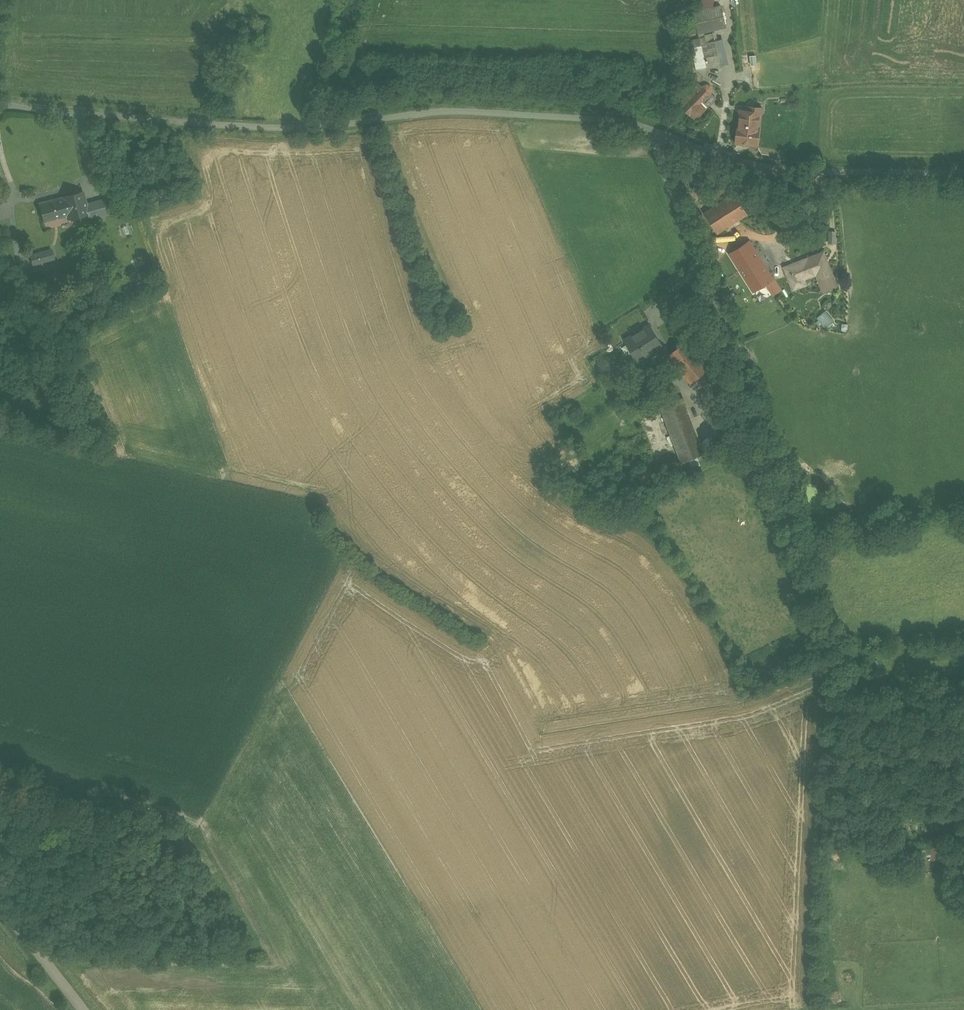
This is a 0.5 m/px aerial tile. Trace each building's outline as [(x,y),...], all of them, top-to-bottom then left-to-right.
[(723,28),(724,21),(721,5),(716,5),(710,6),(711,1),(715,0),(696,0),(696,1),(697,6),(706,7),(689,11),(690,16),(690,17),(693,32),(699,33),(723,28)] [(716,41),(702,44),(708,68),(721,65),(716,41)] [(708,68),(702,44),(692,47),(697,70),(708,68)] [(708,93),(699,84),(679,104),(682,106),(693,95),(700,102),(708,93)] [(693,95),(682,106),(690,114),(701,103),(700,102),(693,95)] [(751,112),(740,111),(737,143),(756,145),(760,116),(750,115),(751,112)] [(82,191),(63,196),(63,197),(39,203),(44,221),(75,213),(76,216),(88,213),(86,204),(82,191)] [(747,214),(735,194),(713,207),(726,228),(747,214)] [(108,212),(104,199),(98,201),(102,213),(102,214),(108,212)] [(98,201),(86,204),(88,213),(89,217),(102,214),(102,213),(98,201)] [(726,228),(713,207),(704,213),(717,233),(726,228)] [(781,291),(749,242),(730,254),(761,303),(781,291)] [(46,251),(30,255),(33,264),(48,260),(46,251)] [(824,252),(784,267),(793,290),(804,285),(802,280),(819,273),(821,279),(832,275),(824,252)] [(823,310),(815,317),(824,328),(833,321),(823,310)] [(650,324),(625,339),(638,361),(663,346),(650,324)] [(686,340),(668,355),(691,383),(708,369),(686,340)] [(683,397),(661,405),(682,463),(704,453),(683,397)]
